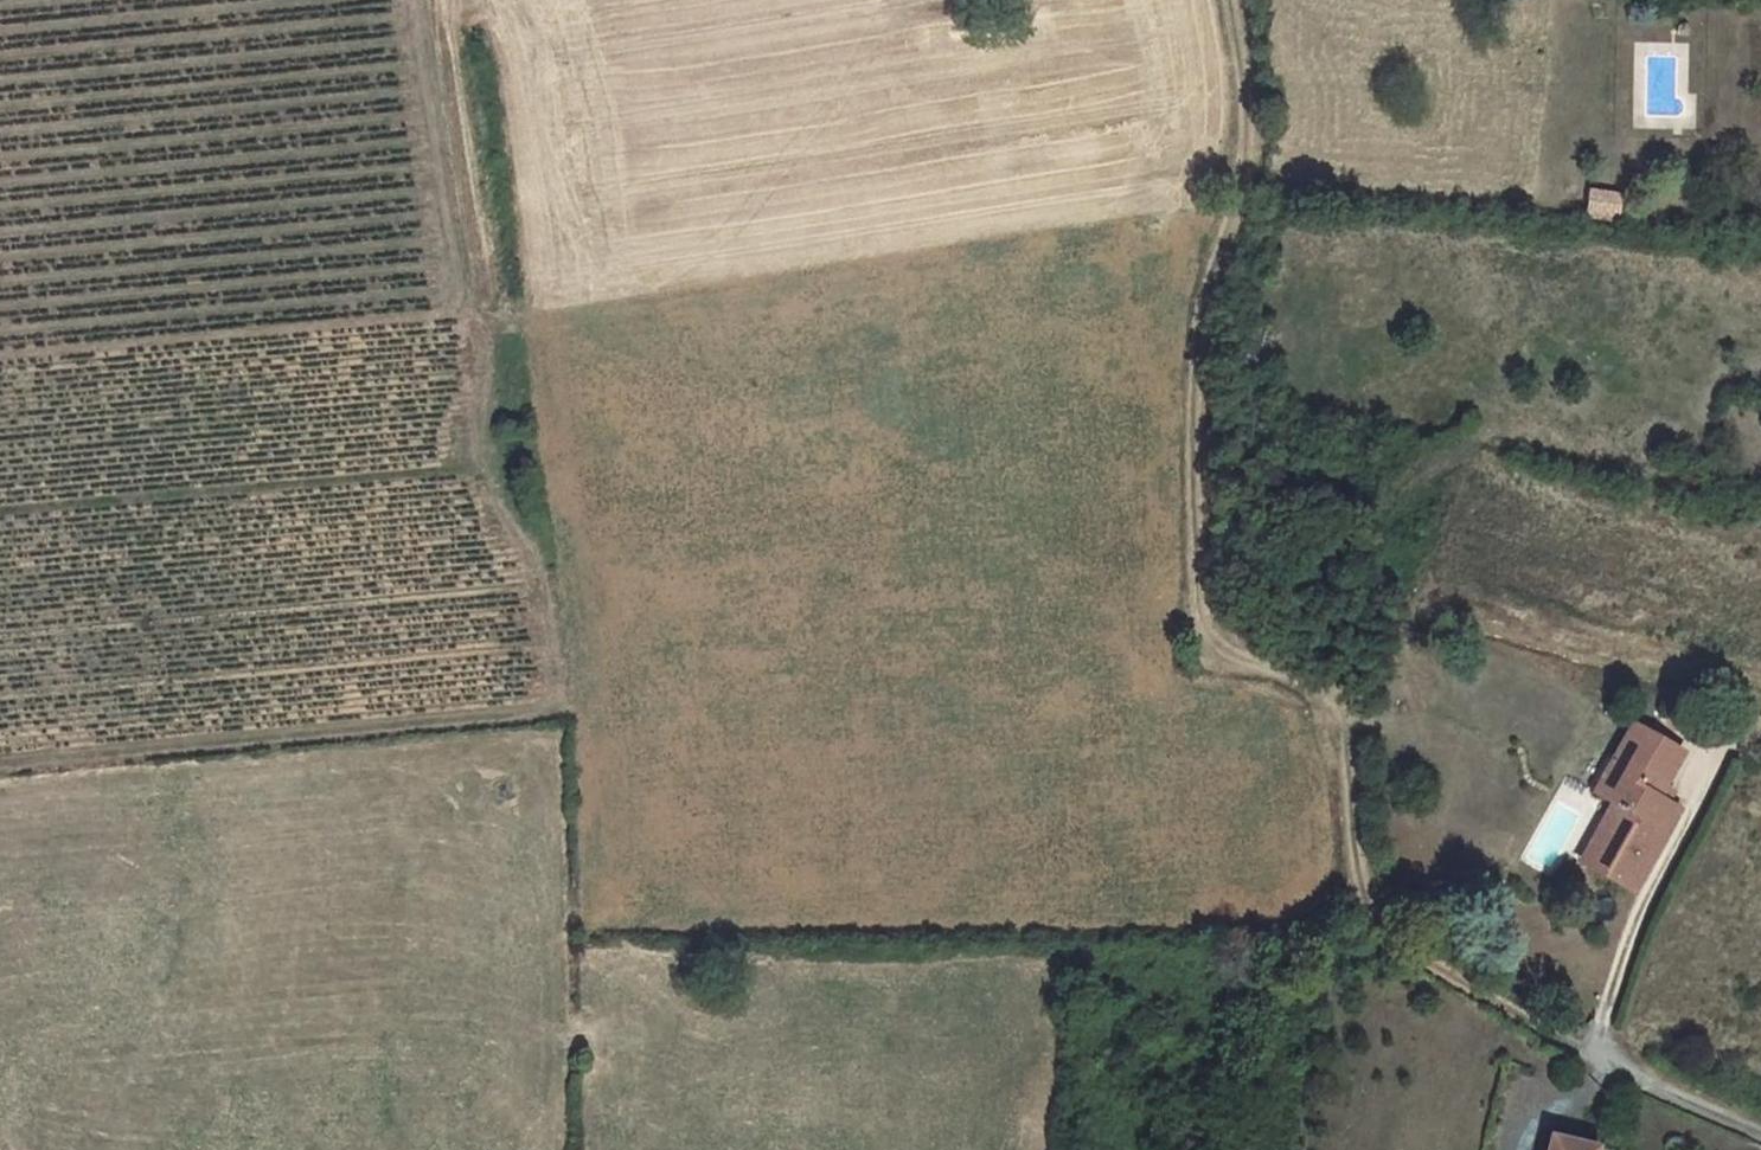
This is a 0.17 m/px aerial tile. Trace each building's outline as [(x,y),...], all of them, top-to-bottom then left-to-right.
[(1620,195),(1590,192),(1589,212),(1619,215),(1620,195)] [(1638,722),(1600,790),(1618,800),(1629,806),(1594,871),(1638,895),(1685,810),(1663,798),(1686,749),(1638,722)] [(1594,871),(1629,806),(1618,800),(1582,864),(1594,871)] [(1551,1138),(1549,1149),(1605,1149),(1551,1138)]
